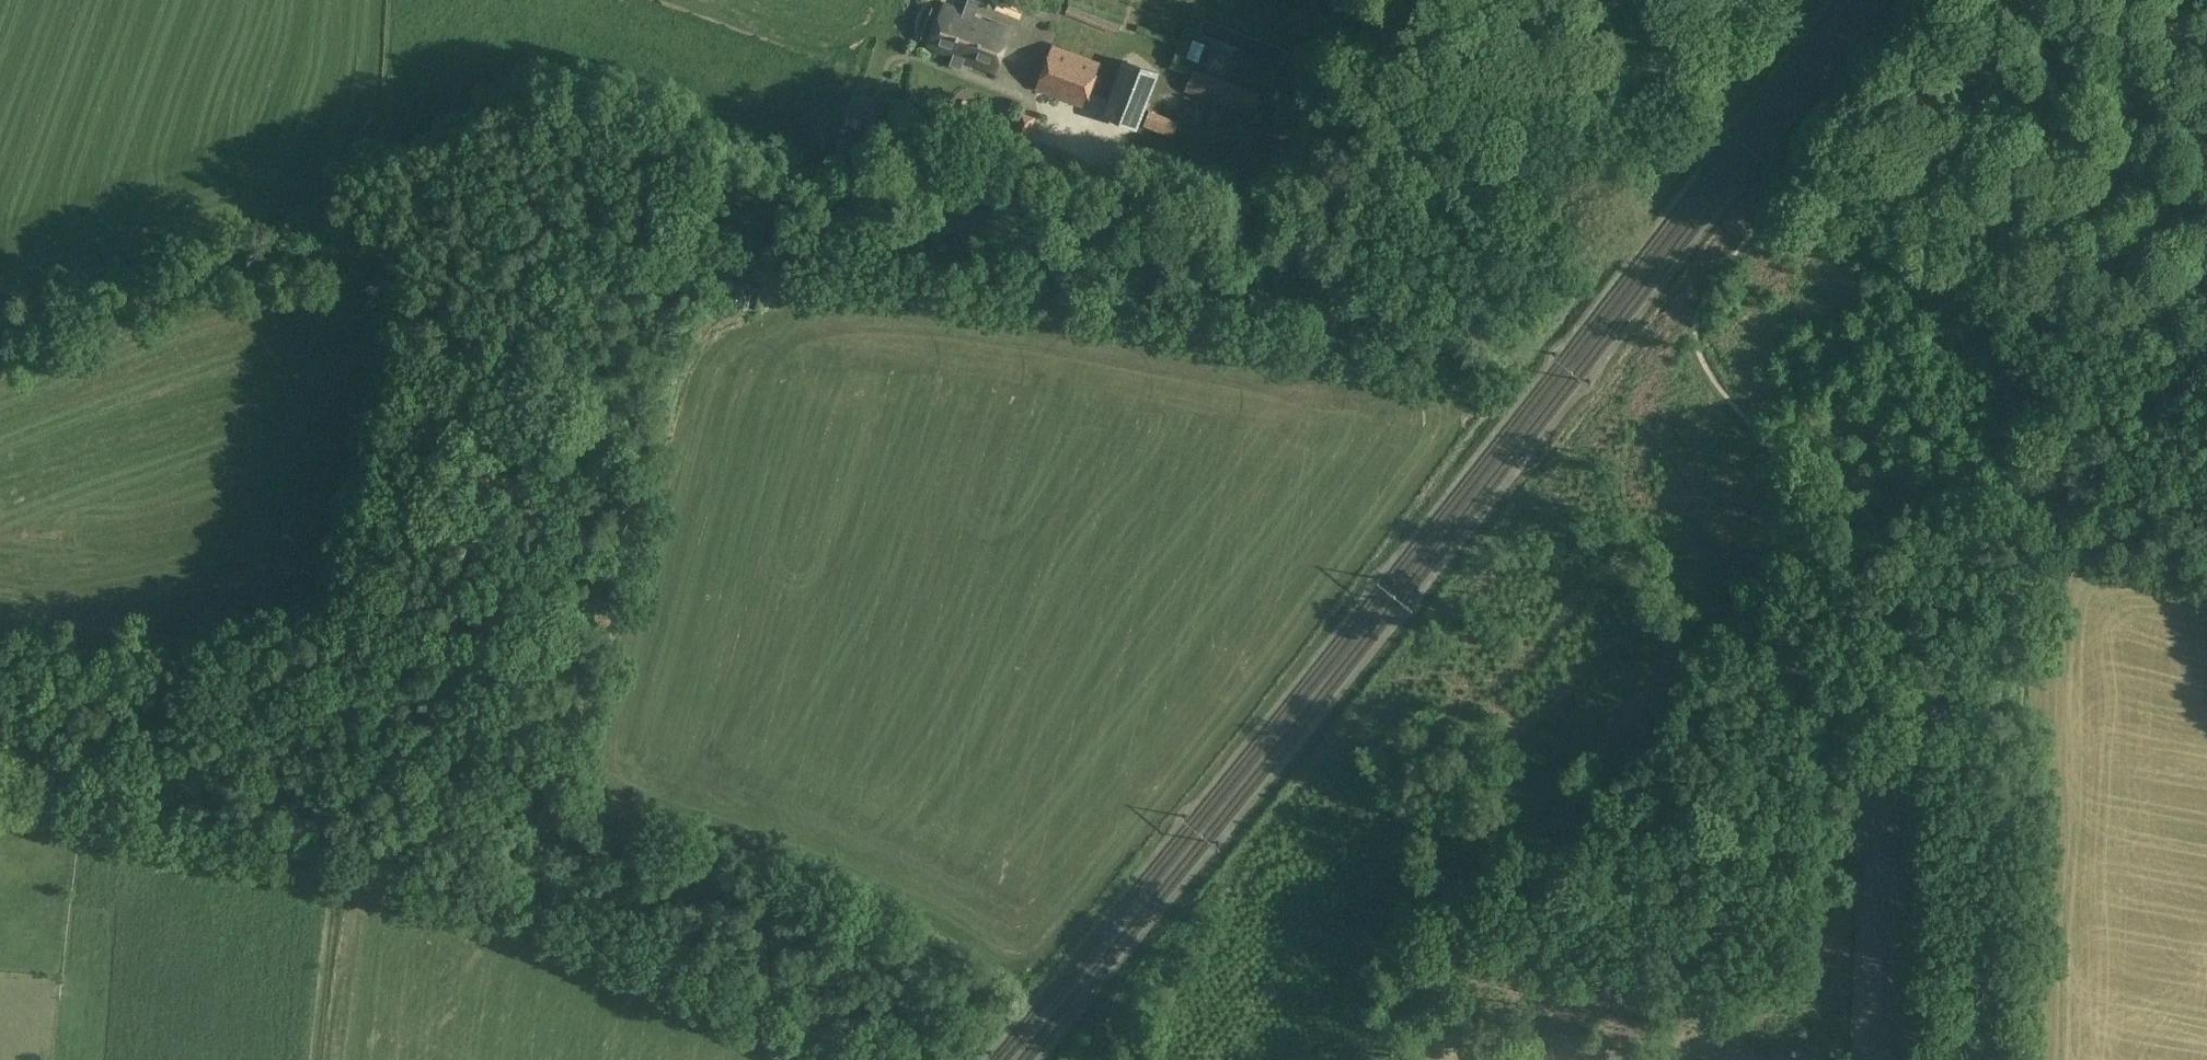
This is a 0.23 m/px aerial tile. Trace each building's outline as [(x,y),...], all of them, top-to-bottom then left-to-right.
[(995,70),(1010,27),(971,13),(976,0),(989,5),(991,0),(971,0),(966,12),(944,4),(929,46),(995,70)] [(1035,87),(1085,105),(1102,61),(1052,42),(1035,87)] [(1145,123),(1163,62),(1128,52),(1110,113),(1145,123)] [(1193,68),(1185,89),(1250,112),(1257,92),(1193,68)] [(1159,113),(1176,118),(1179,107),(1162,102),(1159,113)] [(1022,112),(1014,133),(1028,138),(1035,117),(1022,112)]
